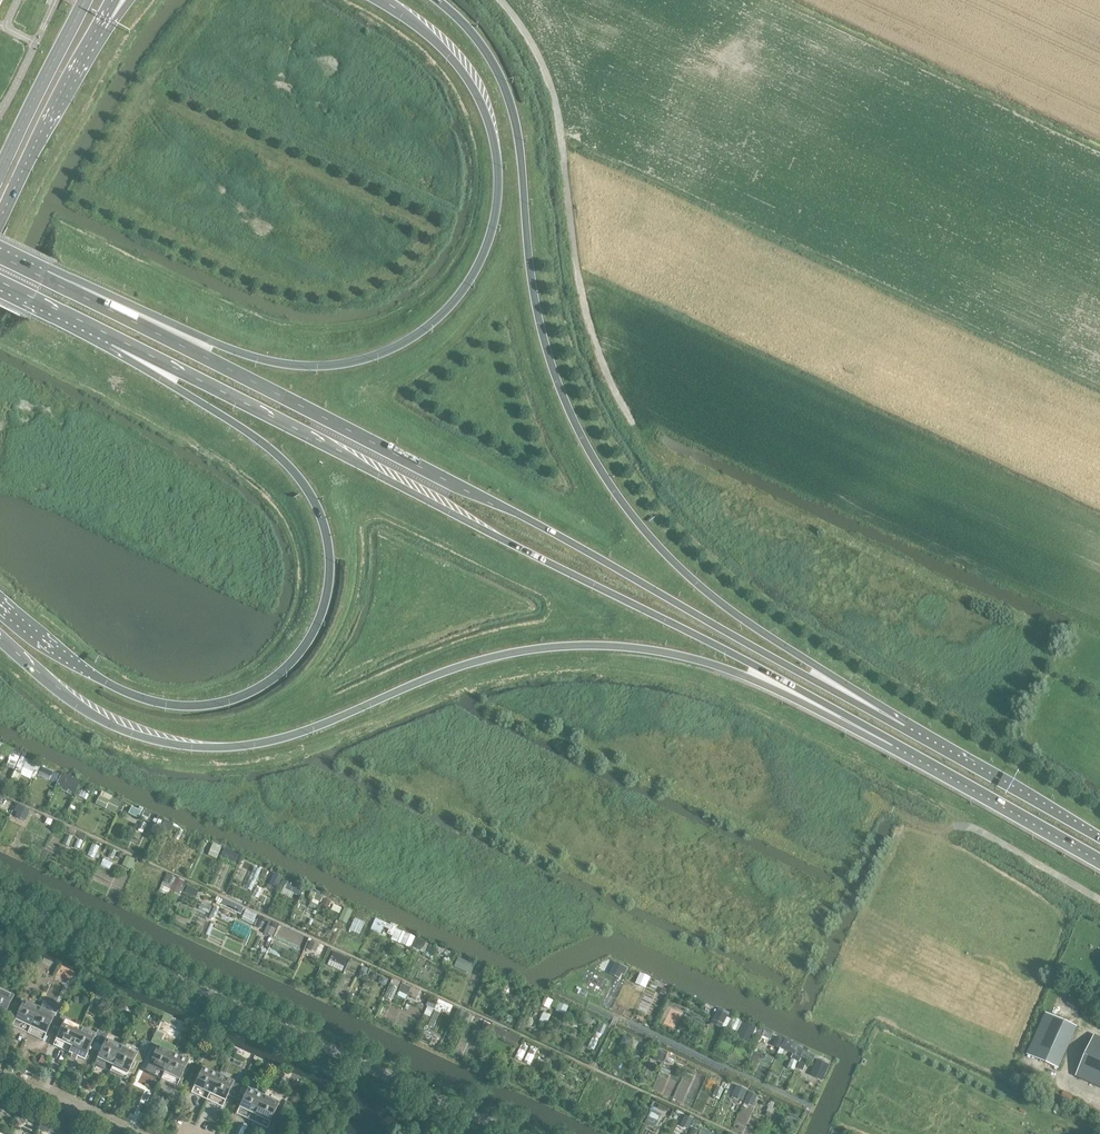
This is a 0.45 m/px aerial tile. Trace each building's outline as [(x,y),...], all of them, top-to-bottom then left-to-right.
[(43,765),(39,774),(57,783),(61,774),(43,765)] [(19,811),(17,816),(26,820),(32,809),(18,802),(15,809),(19,811)] [(203,851),(208,854),(214,843),(208,841),(203,851)] [(281,885),(283,874),(273,872),(271,883),(281,885)] [(282,893),(300,897),(303,884),(284,880),(282,893)] [(254,925),(273,934),(279,923),(259,914),(254,925)] [(355,917),(350,929),(361,933),(365,921),(355,917)] [(311,940),(309,947),(318,951),(321,944),(311,940)] [(334,950),(327,964),(342,972),(349,957),(334,950)] [(640,972),(636,982),(646,987),(651,976),(640,972)] [(402,983),(399,991),(419,997),(421,989),(402,983)] [(100,990),(94,1003),(103,1007),(109,995),(100,990)] [(0,991),(0,1021),(2,1022),(8,1010),(10,1011),(13,1005),(10,1004),(14,997),(0,991)] [(440,999),(437,1006),(450,1012),(453,1005),(440,999)] [(430,1000),(424,1012),(431,1016),(437,1003),(430,1000)] [(27,1034),(39,1009),(24,1002),(20,1009),(18,1008),(16,1014),(18,1015),(15,1021),(12,1027),(27,1034)] [(1082,1016),(1099,1024),(1099,1011),(1087,1005),(1082,1016)] [(722,1027),(729,1011),(718,1007),(712,1022),(722,1027)] [(55,1017),(39,1009),(27,1034),(43,1041),(46,1035),(49,1029),(51,1030),(53,1024),(51,1023),(55,1017)] [(165,1014),(161,1022),(169,1025),(173,1018),(165,1014)] [(1046,1014),(1028,1054),(1058,1068),(1077,1027),(1046,1014)] [(737,1035),(750,1042),(758,1027),(744,1020),(737,1035)] [(56,1040),(53,1046),(69,1054),(80,1028),(65,1021),(61,1028),(59,1027),(57,1033),(59,1034),(56,1040)] [(80,1028),(69,1054),(84,1061),(87,1054),(90,1049),(92,1050),(95,1044),(98,1045),(103,1033),(98,1031),(96,1036),(80,1028)] [(157,1032),(151,1044),(157,1047),(163,1035),(157,1032)] [(97,1059),(94,1066),(110,1073),(121,1048),(106,1040),(108,1036),(103,1033),(98,1045),(100,1046),(98,1052),(100,1053),(97,1059)] [(781,1047),(784,1038),(777,1035),(773,1044),(781,1047)] [(1076,1076),(1099,1087),(1099,1039),(1094,1036),(1076,1076)] [(818,1052),(785,1038),(781,1048),(794,1053),(789,1066),(796,1069),(802,1055),(814,1061),(818,1052)] [(121,1048),(110,1073),(125,1080),(128,1074),(129,1073),(134,1076),(139,1064),(142,1063),(144,1059),(147,1052),(140,1049),(139,1050),(124,1043),(121,1048)] [(162,1079),(174,1055),(158,1047),(158,1048),(155,1054),(153,1053),(150,1059),(152,1060),(149,1066),(150,1066),(147,1072),(162,1079)] [(189,1062),(174,1055),(162,1079),(177,1086),(180,1080),(183,1075),(185,1076),(188,1070),(186,1069),(189,1062)] [(42,1057),(39,1063),(45,1066),(48,1060),(42,1057)] [(811,1073),(824,1079),(831,1063),(819,1057),(811,1073)] [(195,1087),(192,1093),(207,1101),(219,1075),(203,1068),(200,1075),(198,1074),(195,1080),(197,1081),(194,1087),(195,1087)] [(219,1075),(207,1101),(222,1108),(225,1101),(226,1101),(228,1096),(230,1097),(233,1091),(238,1093),(241,1086),(234,1083),(219,1075)] [(730,1083),(728,1093),(745,1097),(748,1087),(730,1083)] [(239,1108),(237,1114),(252,1121),(264,1096),(248,1089),(242,1087),(239,1094),(243,1095),(240,1101),(242,1102),(239,1108)] [(748,1091),(745,1103),(755,1105),(758,1093),(748,1091)] [(264,1096),(252,1121),(267,1129),(270,1122),(270,1123),(273,1117),(275,1118),(278,1112),(276,1111),(279,1104),(264,1096)] [(685,1114),(680,1124),(689,1128),(694,1118),(685,1114)]
